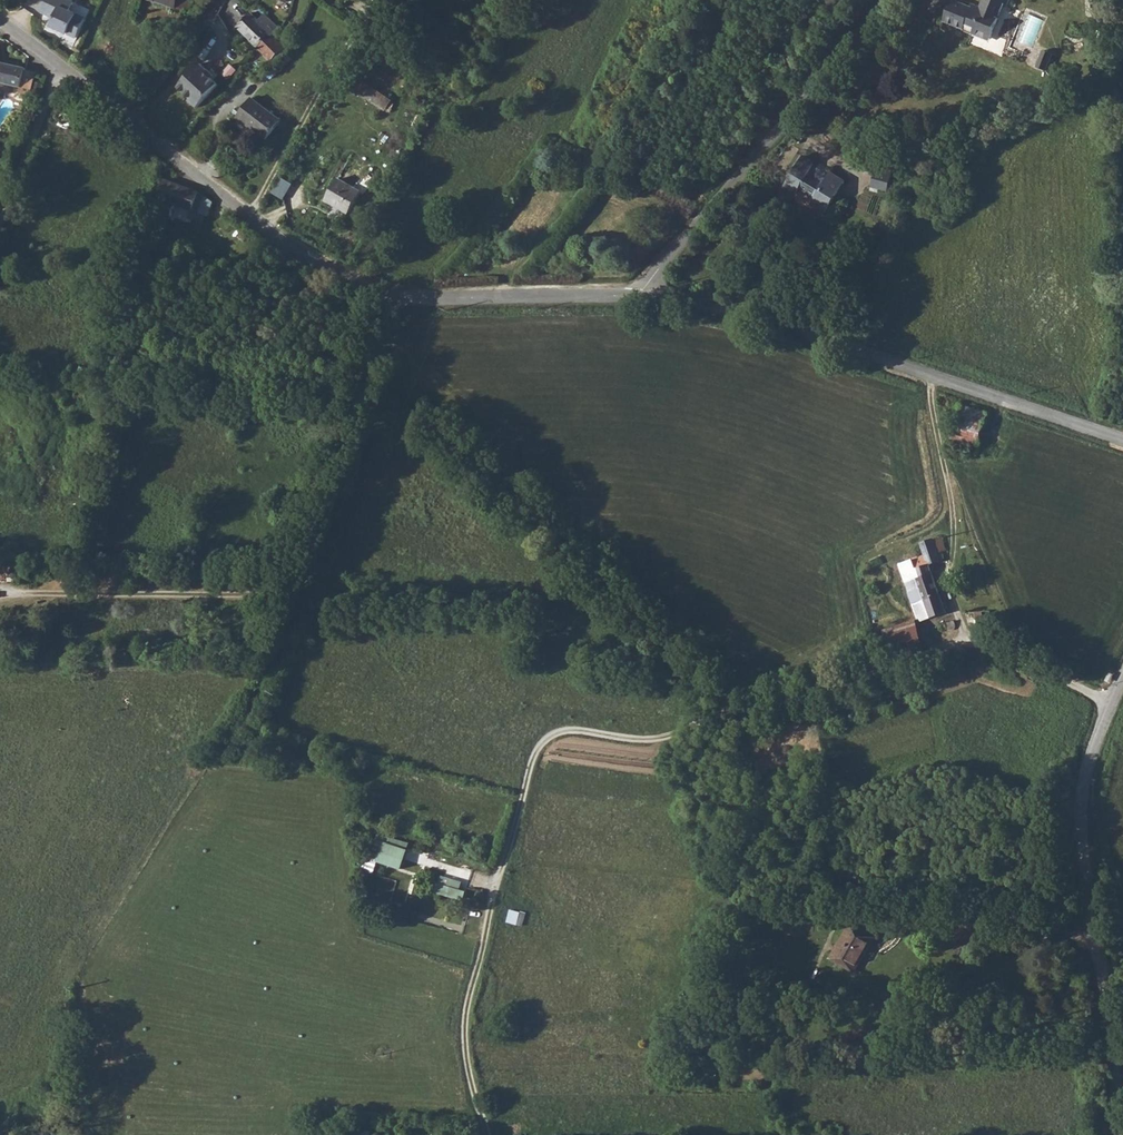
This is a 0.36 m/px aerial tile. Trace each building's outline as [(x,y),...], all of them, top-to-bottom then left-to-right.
[(87,17),(72,10),(76,1),(74,0),(48,0),(42,13),(56,18),(52,27),(78,38),(87,17)] [(162,4),(186,13),(191,0),(163,0),(162,4)] [(949,12),(978,24),(980,19),(997,26),(1005,6),(1001,4),(1003,0),(954,0),(949,12)] [(271,35),(279,28),(264,13),(256,20),(248,12),(234,25),(270,61),(283,48),(271,35)] [(1049,37),(1041,56),(1052,60),(1059,41),(1049,37)] [(17,87),(16,92),(30,96),(37,74),(23,70),(24,69),(0,62),(0,82),(17,87)] [(197,78),(187,71),(170,94),(184,105),(182,108),(192,116),(211,92),(195,80),(197,78)] [(367,76),(358,94),(387,108),(396,90),(367,76)] [(250,101),(236,120),(267,142),(281,123),(250,101)] [(817,192),(811,201),(824,208),(843,176),(830,168),(824,177),(810,169),(815,160),(801,151),(782,184),(795,191),(800,182),(817,192)] [(875,171),(890,176),(892,171),(877,166),(875,171)] [(886,190),(890,176),(875,171),(871,185),(886,190)] [(198,222),(208,197),(198,193),(165,180),(152,211),(171,218),(176,206),(191,212),(188,218),(198,222)] [(338,180),(328,200),(352,213),(363,193),(338,180)] [(795,191),(811,201),(817,192),(800,182),(795,191)] [(1115,397),(1104,397),(1104,406),(1116,405),(1115,397)] [(987,413),(960,405),(948,446),(975,453),(987,413)] [(916,574),(903,578),(916,617),(944,607),(927,559),(912,564),(916,574)] [(911,617),(879,627),(887,657),(920,647),(911,617)] [(955,624),(954,617),(938,622),(939,629),(948,626),(950,628),(952,627),(955,624)] [(408,851),(365,836),(362,871),(373,875),(377,862),(401,869),(408,851)] [(419,872),(425,855),(411,850),(405,867),(419,872)] [(441,874),(436,891),(464,900),(469,882),(441,874)] [(508,921),(524,925),(527,912),(511,909),(508,921)] [(852,973),(872,937),(848,923),(828,959),(852,973)]
